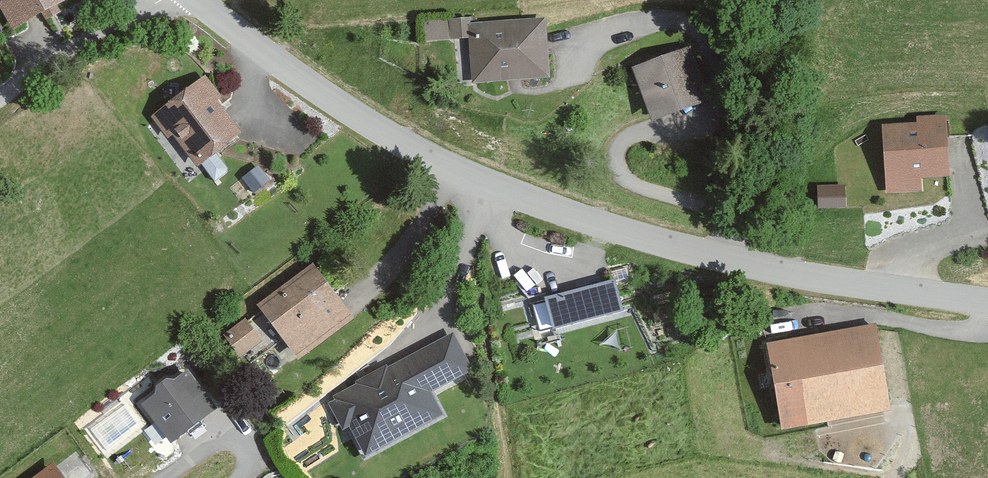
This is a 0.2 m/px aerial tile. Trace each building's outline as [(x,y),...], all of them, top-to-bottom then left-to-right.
[(10,34),(68,1),(67,0),(0,0),(0,17),(10,34)] [(473,18),(424,22),(426,45),(469,42),(473,85),(551,78),(546,18),(473,25),(473,18)] [(692,51),(634,72),(654,129),(712,108),(692,51)] [(232,101),(215,78),(160,119),(176,141),(183,137),(209,172),(254,138),(228,104),(232,101)] [(928,125),(893,128),(899,196),(935,193),(934,182),(963,180),(957,115),(927,118),(928,125)] [(846,184),(817,185),(818,208),(847,207),(846,184)] [(313,271),(260,312),(299,363),(352,322),(313,271)] [(615,282),(530,303),(538,334),(555,330),(555,333),(624,317),(615,282)] [(242,354),(266,338),(248,313),(225,330),(242,354)] [(885,325),(777,348),(796,437),(904,415),(885,325)] [(453,334),(332,399),(367,463),(448,420),(435,395),(474,374),(453,334)] [(186,373),(143,408),(176,448),(218,413),(186,373)] [(38,477),(59,477),(50,468),(38,477)]
